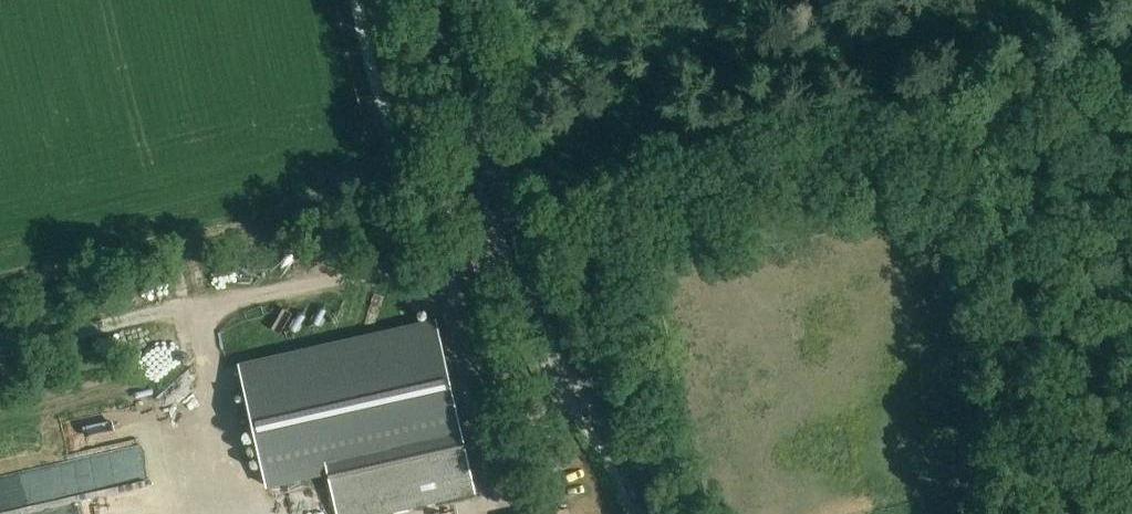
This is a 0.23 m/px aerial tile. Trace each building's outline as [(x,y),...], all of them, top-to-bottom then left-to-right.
[(238,362),(266,485),(327,471),(336,513),(386,513),(474,494),(435,318),(238,362)] [(0,473),(0,511),(28,506),(21,469),(0,473)]
